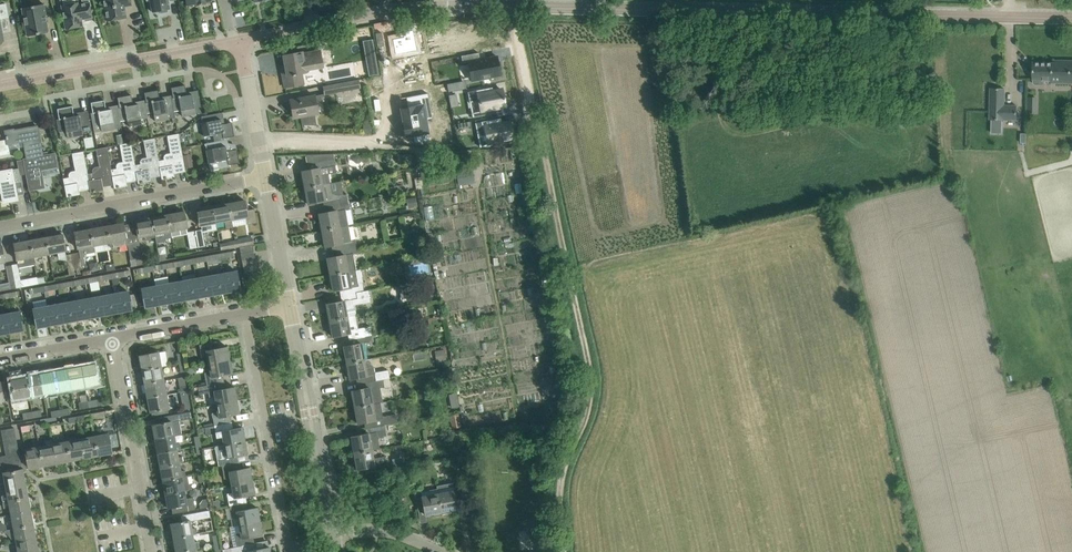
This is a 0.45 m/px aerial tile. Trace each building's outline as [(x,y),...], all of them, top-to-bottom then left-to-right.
[(62,5),(64,18),(66,29),(82,26),(81,19),(85,18),(85,21),(92,19),(91,17),(92,17),(90,6),(89,2),(79,3),(79,2),(78,0),(61,0),(62,5)] [(105,10),(107,21),(124,18),(122,9),(124,9),(124,6),(131,5),(130,0),(103,0),(105,10)] [(152,12),(159,11),(160,13),(168,12),(167,10),(170,9),(168,0),(150,0),(152,12)] [(8,18),(6,4),(0,5),(0,19),(8,18)] [(44,4),(22,8),(27,36),(48,32),(45,16),(46,16),(44,4)] [(388,40),(391,56),(413,51),(421,49),(419,41),(420,41),(418,34),(410,36),(409,31),(398,33),(399,38),(388,40)] [(285,88),(296,86),(304,84),(302,74),(306,73),(306,70),(323,67),(320,50),(303,54),(302,52),(283,55),(285,65),(281,66),(285,88)] [(479,53),(461,56),(463,63),(468,62),(472,81),(500,76),(497,56),(480,59),(479,53)] [(1034,80),(1034,83),(1036,85),(1043,85),(1044,83),(1045,80),(1052,80),(1052,83),(1071,83),(1071,61),(1055,60),(1055,63),(1033,63),(1033,80),(1034,80)] [(361,88),(359,79),(323,86),(324,94),(324,95),(361,88)] [(465,81),(446,84),(448,92),(466,89),(465,81)] [(185,85),(171,88),(173,98),(172,98),(174,108),(174,111),(181,110),(182,116),(202,112),(198,93),(187,95),(185,85)] [(493,87),(467,92),(469,103),(472,103),(479,101),(481,111),(482,116),(497,113),(496,107),(503,106),(505,105),(502,89),(493,91),(493,87)] [(1005,89),(990,88),(990,119),(1016,120),(1017,106),(1004,105),(1005,89)] [(158,90),(144,93),(146,103),(145,103),(147,113),(154,112),(155,121),(175,117),(174,111),(173,108),(174,108),(172,98),(160,100),(158,90)] [(783,90),(766,91),(767,102),(783,101),(783,100),(790,99),(790,90),(783,90)] [(320,94),(290,100),(294,118),(300,117),(302,125),(317,126),(315,114),(318,113),(316,106),(322,105),(320,94)] [(408,108),(401,109),(404,123),(432,118),(428,94),(407,97),(406,97),(408,108)] [(118,108),(120,121),(127,120),(128,126),(142,124),(141,119),(147,118),(145,103),(133,105),(131,95),(118,98),(120,108),(118,108)] [(444,115),(452,114),(450,105),(448,95),(440,97),(441,106),(442,106),(444,115)] [(456,95),(449,96),(451,108),(458,106),(456,95)] [(1026,112),(1035,112),(1036,97),(1027,97),(1026,112)] [(104,100),(91,103),(93,113),(91,113),(94,132),(121,127),(120,121),(118,108),(106,110),(104,100)] [(56,119),(58,130),(59,132),(66,131),(68,138),(83,135),(83,134),(92,132),(90,124),(88,113),(74,116),(72,106),(57,109),(59,119),(56,119)] [(222,124),(220,113),(201,116),(202,123),(201,123),(204,136),(213,135),(214,141),(225,140),(224,138),(234,136),(232,123),(222,124)] [(405,129),(403,130),(405,137),(416,135),(416,139),(414,139),(415,143),(430,140),(426,120),(432,118),(404,123),(405,129)] [(495,119),(475,123),(478,137),(487,135),(488,143),(497,141),(514,138),(511,122),(502,123),(496,124),(495,119)] [(9,153),(8,144),(23,141),(26,159),(27,159),(43,156),(37,126),(34,127),(34,128),(30,129),(30,127),(14,130),(14,129),(5,131),(7,139),(0,141),(0,155),(9,153)] [(186,171),(179,134),(167,136),(170,153),(166,154),(164,155),(164,157),(164,160),(159,161),(161,176),(162,179),(165,179),(167,179),(167,178),(175,177),(174,172),(178,171),(178,173),(186,171)] [(93,136),(84,138),(86,148),(94,147),(93,136)] [(159,161),(155,138),(143,140),(147,157),(142,158),(141,160),(140,162),(140,164),(135,165),(138,180),(137,180),(138,184),(141,183),(141,184),(143,183),(151,181),(150,176),(154,175),(154,177),(161,176),(159,161)] [(227,151),(224,138),(225,140),(214,141),(214,142),(205,143),(210,170),(230,167),(229,165),(240,163),(237,149),(227,151)] [(135,165),(131,142),(120,144),(123,162),(119,163),(117,164),(116,166),(116,168),(111,169),(114,185),(114,188),(117,188),(119,188),(119,187),(127,186),(126,181),(130,180),(130,182),(137,180),(138,180),(135,165)] [(111,169),(107,147),(96,149),(99,166),(95,167),(93,168),(92,171),(93,173),(88,174),(87,174),(90,189),(91,192),(93,192),(96,192),(95,192),(104,190),(103,185),(106,184),(107,186),(114,185),(111,169)] [(88,174),(83,151),(72,153),(75,171),(71,171),(69,173),(69,175),(69,177),(63,178),(65,186),(67,197),(70,196),(70,197),(72,196),(80,194),(79,189),(83,189),(83,191),(90,189),(87,174),(88,174)] [(337,172),(333,153),(305,155),(308,170),(302,172),(305,188),(331,183),(329,173),(337,172)] [(58,171),(54,154),(43,156),(27,159),(26,159),(17,161),(19,169),(20,175),(21,175),(27,174),(30,190),(44,187),(41,174),(58,171)] [(19,169),(0,172),(0,184),(3,202),(18,200),(15,184),(22,182),(21,175),(20,175),(19,169)] [(324,207),(349,202),(347,194),(341,195),(333,193),(331,183),(305,188),(308,204),(323,201),(324,207)] [(245,200),(229,203),(232,220),(246,217),(248,224),(257,223),(254,209),(247,210),(245,200)] [(345,209),(350,208),(349,202),(324,207),(325,213),(319,214),(322,230),(348,225),(345,209)] [(233,227),(232,220),(229,203),(213,206),(216,223),(225,221),(226,228),(233,227)] [(216,223),(213,206),(196,209),(199,226),(216,223)] [(184,212),(168,215),(172,237),(187,234),(189,246),(187,246),(188,253),(197,251),(193,231),(187,232),(186,228),(187,228),(184,212)] [(172,237),(168,215),(152,218),(155,234),(156,240),(172,237)] [(155,234),(152,218),(135,221),(139,237),(146,236),(147,239),(155,237),(154,234),(155,234)] [(123,223),(107,226),(110,243),(111,248),(127,245),(131,266),(137,265),(133,242),(127,243),(123,223)] [(331,245),(333,251),(357,247),(356,240),(351,241),(348,225),(322,230),(325,247),(331,245)] [(107,226),(91,229),(94,246),(110,243),(107,226)] [(94,246),(91,229),(75,232),(78,249),(78,248),(79,252),(74,253),(77,274),(83,273),(82,269),(85,266),(83,257),(85,255),(84,253),(87,252),(86,247),(94,246)] [(204,243),(201,229),(194,230),(198,251),(207,249),(206,243),(204,243)] [(63,234),(46,237),(49,254),(58,252),(59,259),(67,260),(69,275),(75,274),(72,253),(66,254),(65,251),(66,251),(63,234)] [(30,240),(33,257),(49,254),(46,237),(30,240)] [(252,238),(241,240),(236,241),(237,247),(239,246),(252,244),(253,244),(252,238)] [(33,257),(30,240),(14,243),(18,264),(12,265),(16,288),(22,287),(18,269),(19,269),(18,267),(35,264),(33,257)] [(139,241),(133,242),(137,265),(143,264),(139,241)] [(239,246),(241,254),(254,251),(252,244),(239,246)] [(358,252),(357,247),(333,251),(334,257),(327,258),(330,275),(356,270),(353,253),(358,252)] [(241,254),(242,260),(255,258),(254,251),(241,254)] [(220,253),(206,256),(208,264),(216,262),(216,259),(220,258),(220,253)] [(242,260),(243,267),(256,264),(255,258),(242,260)] [(243,267),(245,273),(258,271),(256,264),(243,267)] [(16,288),(12,265),(6,266),(9,283),(3,284),(5,290),(16,288)] [(356,270),(330,275),(333,291),(340,290),(341,295),(364,291),(362,282),(359,283),(356,270)] [(237,271),(223,274),(227,292),(241,289),(237,271)] [(245,273),(246,280),(259,277),(258,271),(245,273)] [(227,292),(223,274),(210,276),(213,294),(227,292)] [(213,294),(210,276),(196,279),(200,297),(213,294)] [(200,297),(196,279),(183,281),(186,299),(200,297)] [(186,299),(183,281),(169,284),(173,302),(186,299)] [(404,296),(415,294),(413,283),(402,286),(404,296)] [(173,302),(169,284),(156,286),(159,304),(173,302)] [(159,304),(156,286),(142,289),(145,307),(159,304)] [(370,302),(368,290),(341,295),(342,301),(327,304),(330,320),(355,316),(355,315),(356,313),(355,308),(353,306),(353,305),(370,302)] [(17,296),(16,291),(3,293),(4,299),(17,296)] [(129,291),(115,294),(118,312),(132,309),(129,291)] [(118,312),(115,294),(101,297),(105,314),(118,312)] [(105,314),(101,297),(88,299),(91,317),(105,314)] [(91,317),(88,299),(74,302),(78,319),(91,317)] [(78,319),(74,302),(61,304),(64,322),(78,319)] [(64,322),(61,304),(47,307),(51,324),(64,322)] [(389,307),(390,317),(405,315),(404,306),(389,307)] [(51,324),(47,307),(33,309),(37,327),(51,324)] [(20,312),(7,314),(10,332),(24,330),(20,312)] [(7,314),(0,316),(0,334),(10,332),(7,314)] [(355,316),(330,320),(333,337),(348,334),(349,340),(372,335),(371,326),(358,328),(355,316)] [(419,329),(412,330),(413,337),(420,336),(419,329)] [(374,342),(372,335),(349,340),(350,345),(344,347),(347,363),(364,360),(361,344),(374,342)] [(199,344),(201,355),(202,357),(208,356),(209,364),(230,360),(227,346),(216,348),(214,342),(217,342),(217,341),(199,344)] [(438,360),(448,360),(447,349),(437,350),(438,360)] [(161,366),(159,352),(139,356),(142,370),(161,366)] [(230,360),(209,364),(210,372),(204,373),(207,385),(222,382),(221,376),(232,374),(230,360)] [(366,368),(364,360),(347,363),(349,379),(356,378),(357,384),(383,379),(381,371),(375,372),(373,366),(366,368)] [(99,383),(96,364),(81,366),(85,386),(99,383)] [(85,386),(81,366),(67,369),(71,389),(85,386)] [(164,380),(161,366),(142,370),(145,384),(164,380)] [(71,389),(67,369),(53,372),(57,391),(71,389)] [(57,391),(53,372),(39,374),(43,394),(57,391)] [(43,394),(39,374),(25,377),(29,396),(43,394)] [(29,396),(25,377),(11,379),(15,399),(29,396)] [(383,379),(357,384),(358,390),(352,391),(355,407),(383,402),(380,387),(384,386),(383,379)] [(167,394),(164,380),(145,384),(147,398),(167,394)] [(179,382),(181,392),(187,390),(186,381),(179,382)] [(223,389),(222,382),(207,385),(198,387),(199,394),(208,392),(209,397),(215,396),(217,404),(237,400),(235,387),(223,389)] [(189,399),(187,390),(181,392),(182,400),(189,399)] [(169,408),(167,394),(147,398),(150,412),(169,408)] [(237,400),(217,404),(218,411),(212,413),(215,425),(229,423),(228,416),(240,414),(237,400)] [(452,408),(460,407),(459,400),(451,402),(452,408)] [(383,416),(380,402),(355,407),(358,423),(364,422),(365,428),(382,425),(398,422),(396,414),(383,416)] [(69,407),(60,409),(61,415),(62,415),(70,414),(69,407)] [(40,409),(32,411),(33,418),(42,416),(40,409)] [(61,415),(60,409),(51,411),(52,417),(47,418),(48,418),(61,415)] [(33,418),(32,411),(22,413),(24,419),(33,418)] [(104,411),(93,413),(90,414),(91,418),(92,421),(106,418),(104,411)] [(192,418),(191,411),(155,418),(157,424),(152,425),(155,439),(182,434),(179,421),(192,418)] [(459,414),(450,416),(452,428),(461,427),(459,414)] [(62,415),(61,415),(48,418),(49,424),(57,422),(56,417),(62,415)] [(215,425),(205,427),(206,434),(216,432),(217,438),(222,437),(224,444),(245,440),(242,427),(231,429),(229,423),(215,425)] [(383,431),(382,425),(365,428),(367,434),(351,437),(354,453),(372,450),(380,448),(377,432),(383,431)] [(14,428),(1,430),(2,437),(16,434),(14,428)] [(16,434),(2,437),(4,443),(17,440),(16,434)] [(109,434),(95,437),(98,455),(112,452),(109,434)] [(174,436),(155,439),(157,453),(177,449),(181,448),(180,443),(176,444),(174,436)] [(81,439),(84,457),(98,455),(95,437),(81,439)] [(84,457),(81,439),(67,442),(70,460),(84,457)] [(17,440),(4,443),(5,449),(18,447),(17,440)] [(247,454),(245,440),(224,444),(215,446),(219,466),(222,466),(239,462),(238,456),(247,454)] [(70,460),(67,442),(53,445),(57,463),(70,460)] [(57,463),(53,445),(39,447),(43,465),(57,463)] [(18,447),(5,449),(6,455),(19,453),(18,447)] [(43,465),(39,447),(25,450),(29,468),(43,465)] [(178,457),(177,449),(157,453),(160,466),(179,463),(183,462),(182,456),(178,457)] [(374,458),(372,450),(354,453),(357,469),(364,468),(365,474),(388,470),(385,456),(374,458)] [(0,456),(0,462),(1,470),(5,469),(11,468),(21,466),(19,453),(0,456)] [(241,469),(239,462),(222,466),(224,477),(230,476),(232,485),(252,481),(250,467),(241,469)] [(181,471),(179,463),(160,466),(163,480),(186,476),(185,470),(181,471)] [(7,487),(25,483),(22,469),(12,471),(11,468),(5,469),(5,472),(2,473),(3,480),(5,480),(7,487)] [(187,476),(186,476),(163,480),(165,494),(184,490),(189,490),(192,489),(191,484),(189,483),(187,476)] [(255,495),(252,481),(232,485),(233,492),(227,493),(229,506),(245,503),(243,497),(255,495)] [(27,497),(25,483),(7,487),(8,494),(6,494),(7,501),(27,497)] [(437,486),(442,512),(458,509),(457,502),(469,500),(466,484),(453,486),(453,483),(437,486)] [(442,512),(437,486),(437,489),(415,493),(418,509),(424,508),(425,515),(442,512)] [(186,498),(184,490),(165,494),(168,508),(172,507),(173,514),(196,509),(193,497),(186,498)] [(27,497),(7,501),(8,508),(11,507),(12,514),(30,511),(27,497)] [(245,503),(229,506),(232,518),(238,517),(239,525),(260,521),(257,507),(246,510),(245,503)] [(183,515),(184,521),(210,517),(209,510),(183,515)] [(33,525),(30,511),(12,514),(13,521),(11,522),(12,528),(33,525)] [(171,524),(173,538),(193,534),(196,534),(195,528),(192,529),(190,521),(171,524)] [(211,521),(205,522),(207,532),(213,530),(211,521)] [(234,533),(237,546),(252,543),(251,537),(262,535),(260,521),(239,525),(240,532),(234,533)] [(17,542),(35,538),(33,525),(12,528),(4,530),(5,533),(15,542),(17,542)] [(193,534),(173,538),(176,551),(195,548),(199,547),(198,541),(194,542),(193,534)] [(17,542),(19,549),(16,549),(17,551),(38,551),(35,538),(17,542)] [(269,547),(258,549),(257,543),(252,543),(237,546),(238,550),(242,549),(243,551),(270,551),(269,547)]
